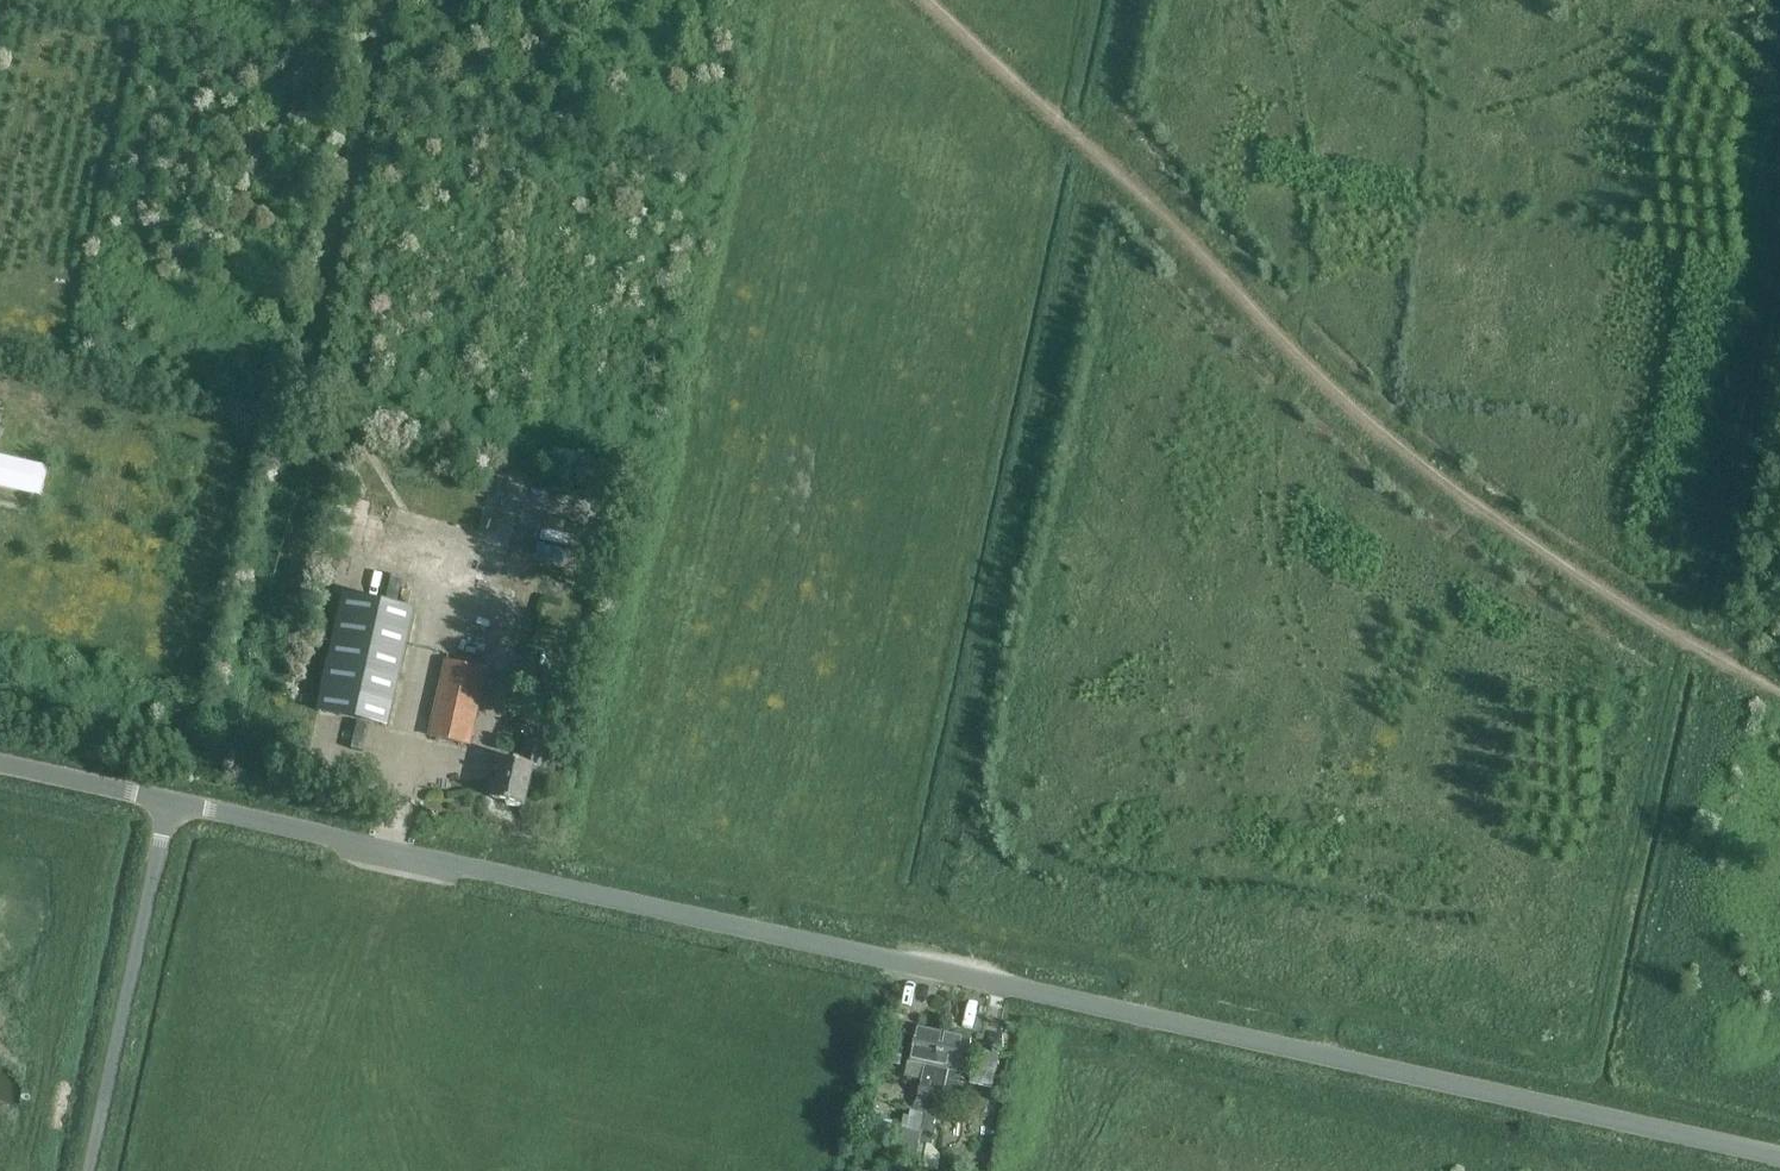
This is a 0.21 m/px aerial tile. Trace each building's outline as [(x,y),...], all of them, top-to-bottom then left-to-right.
[(388,725),(414,609),(345,594),(319,709),(388,725)] [(470,743),(487,669),(447,660),(430,734),(470,743)] [(539,768),(545,744),(529,740),(524,761),(504,757),(494,797),(525,805),(533,767),(539,768)] [(901,1069),(909,1033),(892,1028),(884,1064),(901,1069)] [(939,1072),(947,1035),(919,1028),(910,1065),(908,1064),(905,1079),(922,1083),(920,1092),(945,1097),(950,1074),(939,1072)] [(947,1035),(939,1072),(950,1074),(967,1078),(975,1041),(947,1035)] [(978,1052),(971,1087),(993,1092),(1000,1057),(978,1052)]
